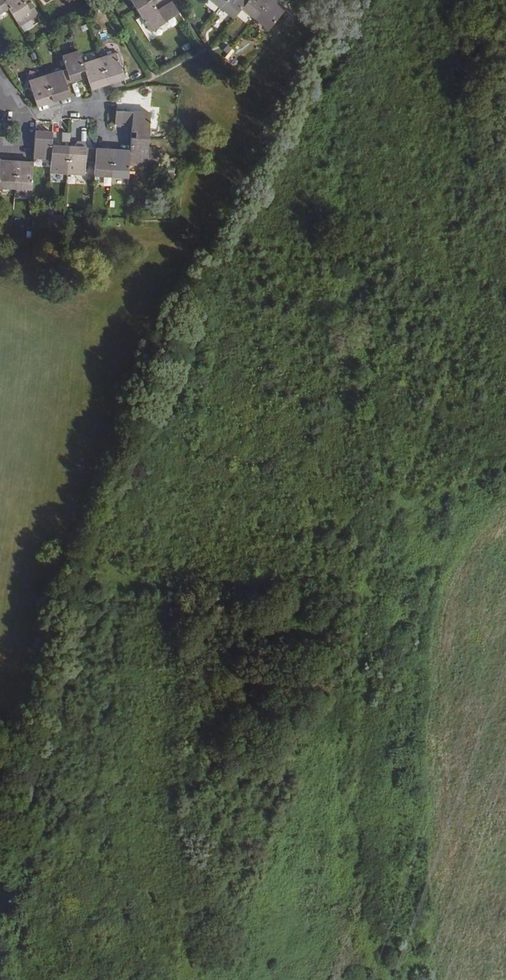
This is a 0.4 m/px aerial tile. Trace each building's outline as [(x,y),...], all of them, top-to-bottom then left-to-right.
[(3,0),(0,0),(0,13),(8,8),(19,26),(39,15),(32,3),(27,6),(24,0),(7,0),(4,2),(3,0)] [(150,31),(180,13),(172,2),(157,10),(151,1),(148,3),(146,0),(131,0),(150,31)] [(233,18),(242,8),(269,29),(285,9),(274,0),(249,0),(246,3),(243,0),(211,0),(233,18)] [(85,70),(88,76),(92,89),(124,79),(120,66),(116,55),(115,54),(83,64),(79,51),(62,56),(66,69),(29,81),(37,106),(47,103),(47,100),(53,99),(54,101),(70,96),(65,84),(82,78),(79,72),(85,70)] [(82,78),(88,76),(85,70),(79,72),(82,78)] [(135,138),(131,138),(131,151),(96,149),(95,175),(129,177),(130,164),(158,166),(159,150),(148,149),(151,113),(116,111),(115,124),(132,125),(132,132),(135,132),(135,138)] [(53,132),(35,131),(34,158),(51,159),(51,173),(85,175),(87,148),(52,146),(53,132)] [(32,189),(34,163),(0,161),(0,187),(32,189)]
